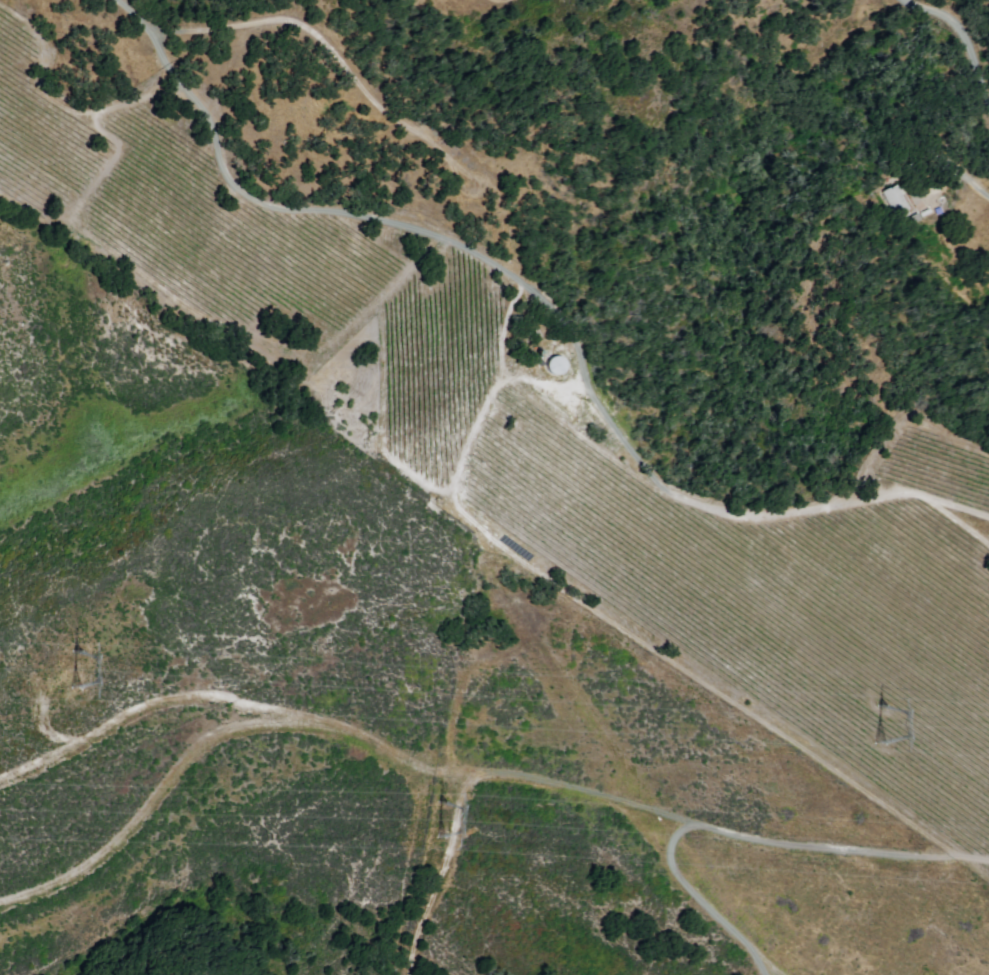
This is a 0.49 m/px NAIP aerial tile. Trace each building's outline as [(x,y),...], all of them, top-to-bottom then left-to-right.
[(898,185),(901,191),(904,189),(907,194),(904,196),(912,210),(899,218),(885,193),(898,185)] [(937,203),(933,203),(933,194),(917,194),(917,219),(937,219),(937,203)] [(919,214),(923,221),(915,226),(911,219),(919,214)]
